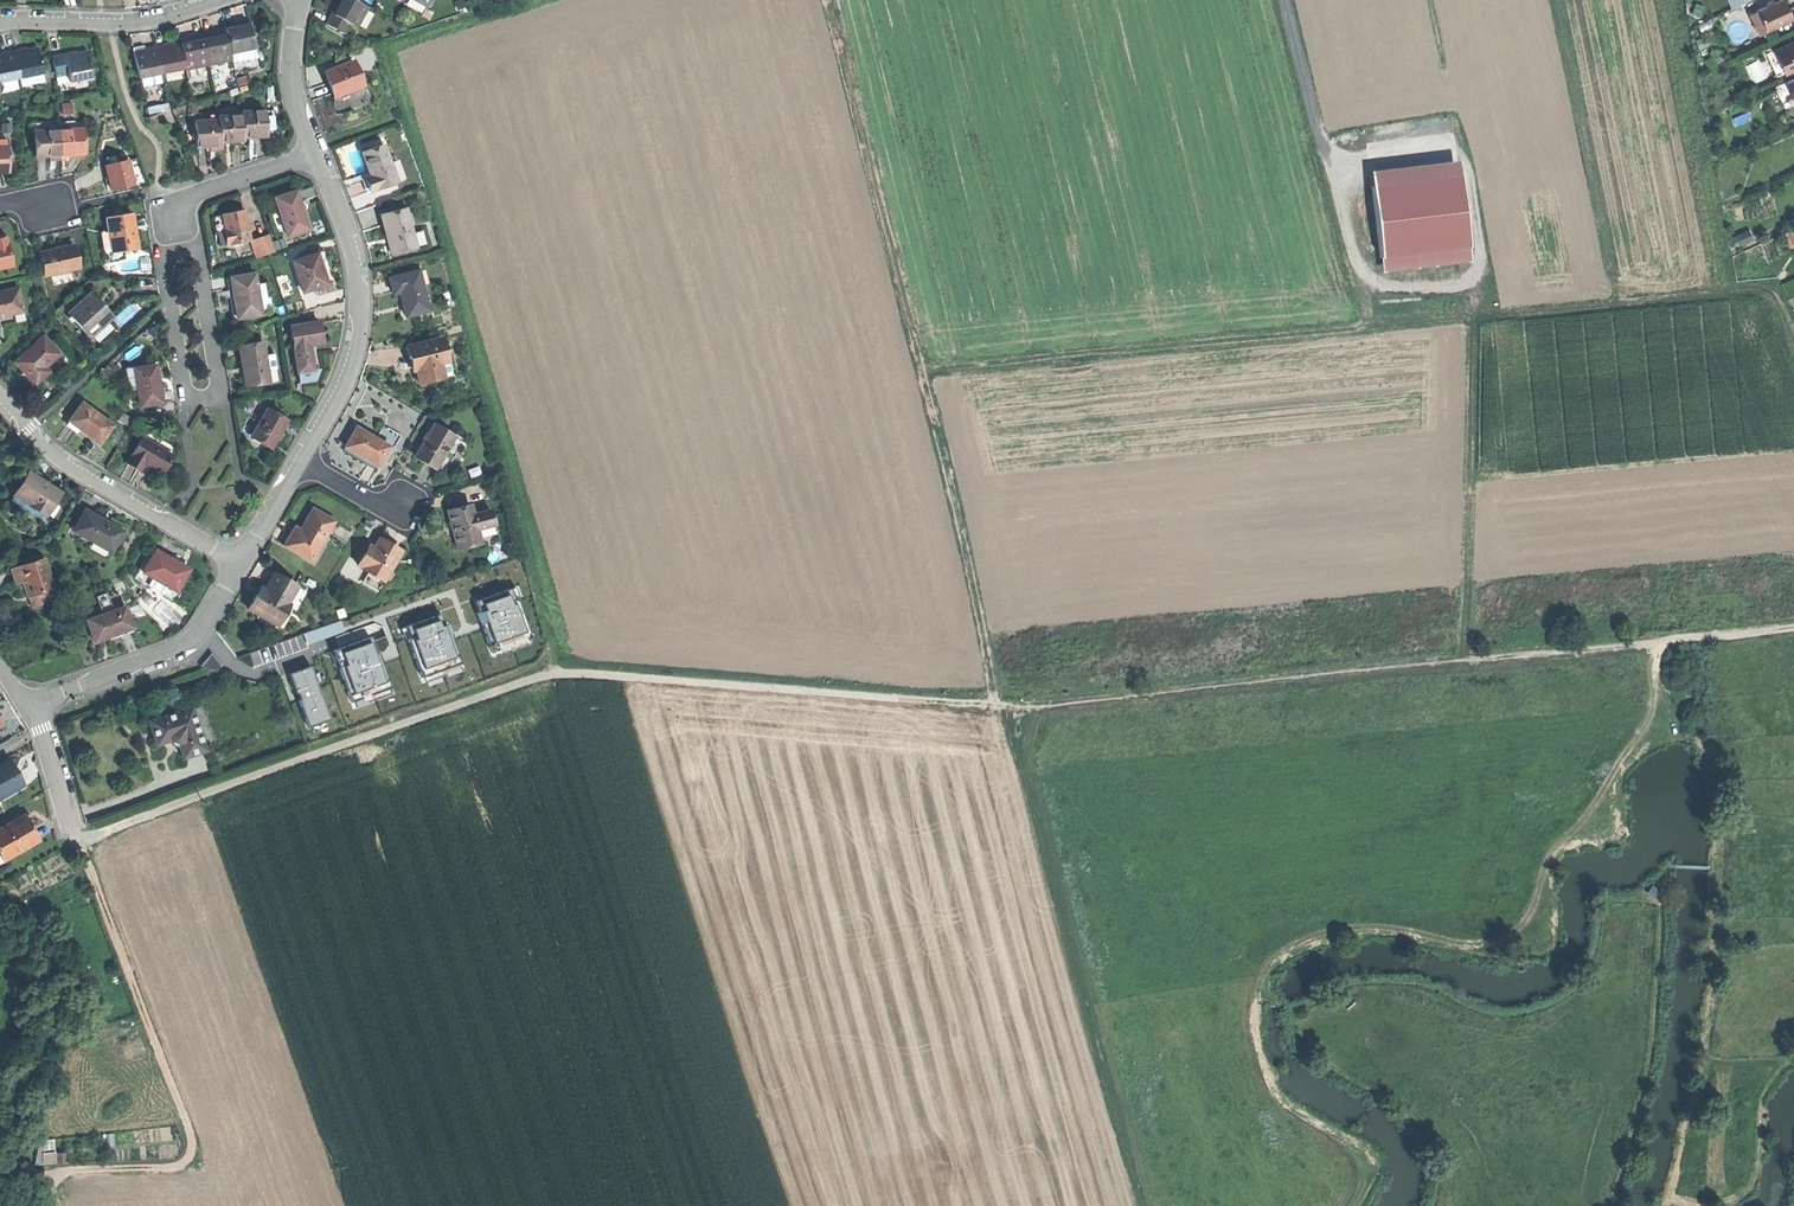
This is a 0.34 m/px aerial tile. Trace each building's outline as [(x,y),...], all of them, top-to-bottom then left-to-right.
[(353,0),(341,0),(339,5),(336,4),(331,14),(325,25),(343,35),(348,25),(355,28),(366,7),(353,0)] [(1767,30),(1793,18),(1789,8),(1785,0),(1780,0),(1758,10),(1766,27),(1767,30)] [(1758,30),(1766,27),(1758,10),(1751,13),(1758,30)] [(226,35),(230,54),(253,49),(247,22),(241,23),(236,24),(236,27),(225,29),(226,35)] [(231,60),(230,54),(226,35),(219,37),(215,38),(215,34),(202,37),(208,65),(231,60)] [(185,69),(208,65),(202,37),(195,38),(191,39),(192,43),(180,45),(185,69)] [(1785,72),(1793,68),(1793,43),(1789,46),(1788,44),(1775,50),(1785,72)] [(162,74),(185,69),(180,45),(173,46),(169,47),(168,44),(156,47),(162,74)] [(160,75),(162,74),(156,47),(149,48),(144,49),(145,52),(133,54),(139,79),(141,78),(160,75)] [(20,79),(42,74),(38,50),(31,51),(27,52),(26,49),(14,51),(20,79)] [(1777,76),(1785,72),(1775,50),(1767,53),(1777,76)] [(20,79),(14,51),(9,52),(2,54),(3,56),(0,57),(0,83),(20,79)] [(69,83),(92,78),(87,53),(76,55),(75,52),(66,54),(51,57),(55,77),(67,75),(69,83)] [(1748,65),(1755,82),(1768,76),(1760,59),(1748,65)] [(328,85),(333,97),(361,86),(352,62),(324,73),(328,85)] [(162,84),(160,75),(141,78),(142,87),(162,84)] [(1793,104),(1793,99),(1787,82),(1776,87),(1785,108),(1793,104)] [(189,119),(194,119),(197,119),(196,104),(188,104),(189,119)] [(241,113),(241,116),(243,138),(256,137),(267,136),(265,111),(241,113)] [(241,116),(217,117),(219,143),(231,142),(243,141),(243,138),(241,116)] [(210,147),(219,146),(219,143),(217,117),(197,119),(194,119),(195,131),(195,138),(196,148),(203,147),(210,147)] [(82,130),(58,131),(59,156),(72,156),(83,155),(82,130)] [(59,156),(58,131),(34,132),(35,158),(46,157),(59,156)] [(364,178),(369,192),(396,182),(389,163),(382,145),(361,153),(367,169),(370,176),(364,178)] [(105,158),(106,166),(118,163),(116,155),(105,158)] [(395,160),(389,163),(396,182),(402,180),(395,160)] [(106,166),(105,166),(108,180),(111,190),(133,185),(127,161),(118,163),(106,166)] [(1387,270),(1467,261),(1457,169),(1377,178),(1387,270)] [(286,237),(308,230),(302,211),(296,191),(274,198),(286,237)] [(390,255),(415,248),(405,209),(380,215),(385,237),(390,255)] [(228,244),(248,241),(242,211),(222,215),(228,244)] [(131,215),(106,219),(111,252),(136,248),(134,232),(131,215)] [(218,246),(228,244),(222,215),(213,217),(216,233),(218,246)] [(250,241),(256,258),(273,252),(268,235),(250,241)] [(5,238),(0,239),(0,269),(11,266),(5,238)] [(78,269),(73,246),(55,250),(39,253),(44,276),(78,269)] [(302,293),(326,284),(322,270),(316,254),(292,262),(302,293)] [(417,271),(388,278),(392,294),(398,292),(402,305),(404,317),(427,311),(417,271)] [(236,319),(260,315),(254,274),(230,278),(233,300),(236,319)] [(23,313),(17,289),(0,293),(0,318),(23,313)] [(67,313),(87,335),(106,319),(95,308),(86,297),(67,313)] [(296,373),(312,370),(308,345),(321,343),(320,333),(318,322),(289,326),(296,373)] [(24,374),(34,385),(48,373),(44,368),(59,355),(43,336),(14,363),(24,374)] [(440,338),(406,347),(409,360),(412,359),(416,370),(419,383),(450,375),(440,338)] [(262,342),(238,346),(241,368),(245,387),(268,383),(262,342)] [(155,365),(133,369),(136,390),(139,407),(161,403),(158,384),(155,365)] [(130,391),(136,390),(133,369),(127,370),(130,391)] [(83,433),(99,444),(113,426),(82,403),(68,422),(83,433)] [(250,437),(270,448),(278,435),(286,420),(266,409),(250,437)] [(424,462),(435,468),(453,436),(433,425),(414,457),(424,462)] [(344,447),(378,466),(389,447),(355,428),(349,439),(344,447)] [(145,431),(141,438),(170,455),(174,448),(145,431)] [(127,463),(139,471),(143,464),(149,467),(161,474),(172,456),(170,455),(141,438),(127,463)] [(33,470),(31,474),(41,480),(43,476),(33,470)] [(31,474),(28,472),(9,501),(42,522),(60,493),(47,485),(41,480),(31,474)] [(470,505),(447,511),(452,531),(456,546),(479,540),(477,529),(494,525),(490,511),(473,515),(470,505)] [(284,546),(310,561),(333,521),(312,509),(300,530),(295,527),(290,536),(284,546)] [(72,531),(111,553),(123,532),(103,520),(84,510),(72,531)] [(368,573),(384,582),(401,551),(390,545),(378,538),(373,548),(369,545),(357,565),(361,567),(361,569),(368,573)] [(480,544),(479,540),(456,546),(457,550),(480,544)] [(142,572),(176,592),(188,570),(170,559),(155,550),(142,572)] [(47,559),(15,568),(19,582),(27,580),(30,588),(32,596),(40,593),(43,604),(60,599),(47,559)] [(179,594),(176,592),(142,572),(138,570),(134,578),(175,602),(179,594)] [(378,591),(384,582),(368,573),(363,582),(378,591)] [(247,609),(276,626),(289,604),(286,603),(296,587),(273,574),(264,590),(259,588),(253,598),(247,609)] [(515,587),(510,589),(514,600),(516,599),(519,598),(515,587)] [(510,589),(476,602),(479,612),(476,613),(480,623),(483,622),(486,628),(482,629),(491,653),(493,652),(529,639),(531,638),(516,599),(514,600),(510,589)] [(95,597),(102,615),(112,611),(106,593),(95,597)] [(102,615),(86,621),(93,642),(112,636),(132,629),(124,607),(112,611),(102,615)] [(440,614),(405,627),(409,638),(406,639),(421,678),(423,677),(458,664),(461,663),(452,640),(449,641),(447,635),(450,634),(446,624),(444,625),(440,614)] [(340,621),(303,635),(306,645),(344,631),(340,621)] [(404,640),(406,639),(409,638),(405,627),(400,629),(404,640)] [(370,637),(337,650),(343,666),(338,668),(351,702),(352,702),(388,689),(390,688),(381,664),(376,666),(373,656),(377,654),(370,637)] [(531,644),(529,639),(493,652),(495,657),(531,644)] [(332,652),(338,668),(343,666),(337,650),(332,652)] [(378,654),(377,654),(373,656),(376,666),(381,664),(378,654)] [(461,670),(458,664),(423,677),(425,683),(461,670)] [(310,666),(288,674),(295,693),(297,692),(297,694),(302,692),(301,691),(317,685),(313,675),(310,666)] [(318,673),(313,675),(317,685),(321,683),(318,673)] [(390,694),(388,689),(352,702),(355,708),(390,694)] [(300,700),(297,701),(308,728),(311,727),(324,722),(330,720),(319,693),(304,698),(303,697),(299,699),(300,700)] [(190,708),(148,721),(152,735),(156,745),(169,740),(173,744),(178,745),(183,758),(205,750),(190,708)] [(326,727),(324,722),(311,727),(313,732),(326,727)] [(23,786),(17,775),(10,762),(0,768),(0,799),(23,786)] [(9,855),(45,835),(38,823),(31,811),(0,828),(0,840),(9,855)] [(9,855),(0,840),(0,846),(6,857),(9,855)] [(58,1163),(57,1139),(43,1139),(43,1164),(58,1163)]
